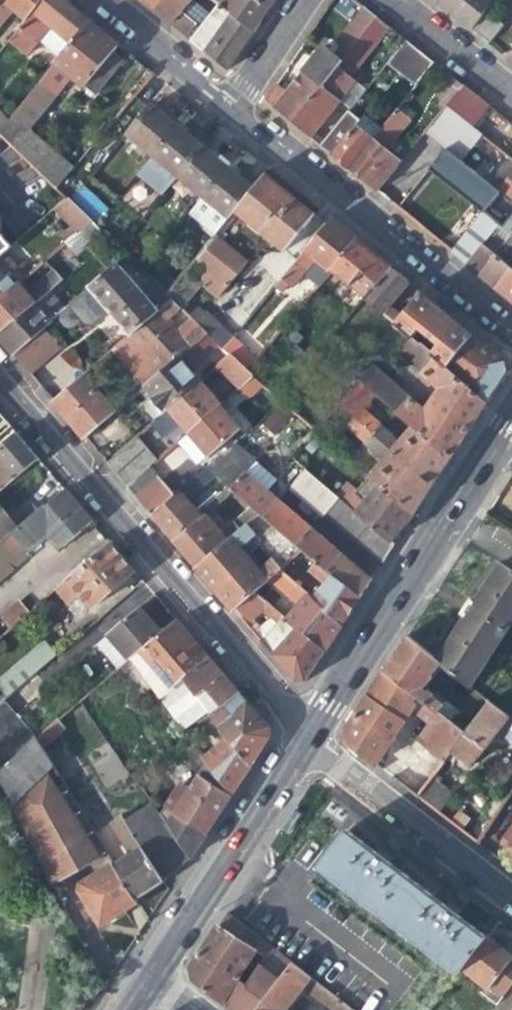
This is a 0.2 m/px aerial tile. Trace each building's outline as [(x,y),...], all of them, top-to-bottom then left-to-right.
[(26,19),(42,0),(0,0),(0,27),(14,10),(26,19)] [(67,49),(90,21),(64,0),(42,0),(26,19),(8,41),(26,56),(38,41),(46,48),(54,38),(67,49)] [(143,0),(154,10),(162,0),(143,0)] [(228,70),(253,31),(214,0),(196,0),(214,14),(205,26),(185,10),(193,0),(162,0),(154,10),(184,34),(228,70)] [(253,31),(268,9),(256,0),(214,0),(253,31)] [(268,9),(274,0),(256,0),(268,9)] [(473,29),(486,11),(490,6),(495,0),(439,0),(438,1),(473,29)] [(283,87),(278,83),(266,101),(293,123),(378,19),(363,7),(330,50),(323,45),(312,60),(306,67),(302,72),(291,86),(286,83),(283,87)] [(504,26),(486,11),(473,29),(490,42),(504,26)] [(381,37),(399,51),(406,41),(378,19),(293,123),(306,134),(311,138),(340,101),(351,110),(366,91),(350,77),(381,37)] [(113,52),(119,45),(90,21),(67,49),(55,63),(95,95),(99,90),(123,60),(113,52)] [(417,87),(435,64),(406,41),(399,51),(388,64),(417,87)] [(447,109),(449,107),(465,88),(453,78),(436,101),(447,109)] [(11,117),(0,131),(0,134),(10,144),(22,156),(39,172),(55,152),(29,130),(57,96),(40,82),(11,117)] [(474,128),(490,108),(465,88),(449,107),(463,119),(474,128)] [(129,135),(153,155),(178,125),(166,116),(154,105),(129,135)] [(11,117),(0,106),(0,131),(11,117)] [(398,109),(373,139),(349,169),(377,192),(401,163),(386,151),(411,120),(398,109)] [(349,111),(321,146),(337,159),(349,169),(373,139),(356,126),(360,120),(349,111)] [(153,155),(178,175),(203,145),(193,137),(178,125),(153,155)] [(215,156),(203,145),(178,175),(205,196),(229,167),(215,156)] [(483,213),(511,236),(511,174),(503,185),(498,191),(484,179),(446,149),(438,158),(429,170),(433,173),(443,181),(483,213)] [(55,152),(39,172),(56,189),(74,168),(55,152)] [(241,177),(229,167),(205,196),(191,213),(217,234),(230,217),(236,211),(255,188),(241,177)] [(285,251),(315,213),(295,197),(266,174),(255,188),(236,211),(285,251)] [(488,174),(484,179),(498,191),(503,185),(488,174)] [(99,221),(109,206),(79,184),(68,199),(99,221)] [(53,214),(77,238),(91,225),(68,201),(53,214)] [(328,224),(315,213),(285,251),(298,261),(328,224)] [(483,213),(451,252),(466,264),(483,243),(496,254),(504,245),(511,251),(511,236),(483,213)] [(318,287),(332,271),(358,240),(340,226),(332,219),(328,224),(298,261),(276,287),(283,293),(290,286),(293,288),(305,275),(318,287)] [(94,225),(91,225),(77,238),(66,246),(73,254),(100,231),(94,225)] [(2,257),(12,249),(0,235),(0,258),(2,257)] [(194,320),(197,323),(206,312),(192,301),(204,285),(219,297),(248,262),(216,235),(166,295),(173,301),(183,310),(194,320)] [(361,270),(379,286),(393,269),(371,251),(358,240),(332,271),(349,285),(361,270)] [(466,264),(511,302),(511,267),(509,265),(496,254),(483,243),(466,264)] [(73,254),(66,246),(44,265),(51,273),(65,261),(66,263),(74,255),(73,254)] [(261,261),(277,279),(294,263),(277,246),(261,261)] [(2,257),(0,258),(0,278),(12,291),(18,286),(24,281),(2,257)] [(116,322),(129,337),(173,301),(166,295),(163,292),(150,303),(123,273),(127,269),(123,263),(64,312),(55,320),(61,327),(67,331),(74,328),(80,322),(81,324),(88,327),(94,324),(108,313),(116,322)] [(403,277),(393,269),(379,286),(367,300),(383,314),(410,283),(403,277)] [(18,286),(12,291),(0,301),(0,334),(48,294),(60,283),(53,275),(27,297),(18,286)] [(0,278),(0,301),(12,291),(0,278)] [(48,294),(0,334),(0,341),(4,346),(13,357),(55,320),(64,312),(48,294)] [(440,345),(431,355),(446,368),(474,335),(452,317),(424,294),(397,326),(410,337),(418,327),(440,345)] [(129,337),(113,351),(146,389),(162,375),(179,361),(196,347),(210,336),(200,326),(197,323),(194,320),(178,334),(168,324),(183,310),(173,301),(129,337)] [(208,310),(206,312),(197,323),(200,326),(210,336),(224,350),(234,338),(250,318),(241,309),(225,325),(208,310)] [(474,335),(446,368),(445,369),(486,405),(509,370),(507,362),(487,345),(474,335)] [(196,347),(216,371),(232,358),(224,350),(210,336),(196,347)] [(257,359),(234,338),(224,350),(232,358),(246,371),(257,359)] [(373,365),(359,382),(451,459),(486,405),(445,369),(446,368),(431,355),(422,347),(419,345),(405,361),(440,389),(425,407),(373,365)] [(216,371),(236,393),(253,378),(246,371),(232,358),(216,371)] [(199,385),(179,361),(162,375),(146,389),(154,398),(167,412),(186,396),(199,385)] [(84,375),(52,402),(57,408),(74,427),(84,440),(116,414),(84,375)] [(262,387),(253,378),(236,393),(244,403),(262,387)] [(337,407),(353,420),(434,486),(451,459),(359,382),(337,407)] [(219,408),(199,385),(186,396),(206,420),(219,408)] [(177,424),(187,436),(206,420),(186,396),(167,412),(155,422),(148,428),(158,439),(177,424)] [(146,411),(155,422),(167,412),(154,398),(146,404),(146,411)] [(303,402),(293,413),(316,432),(326,421),(303,402)] [(240,431),(219,408),(206,420),(187,436),(208,459),(240,431)] [(273,436),(289,419),(276,408),(261,425),(273,436)] [(415,515),(434,486),(353,420),(346,428),(383,460),(369,477),(415,515)] [(37,461),(23,445),(15,436),(0,450),(0,492),(37,461)] [(134,439),(105,463),(113,473),(126,488),(150,468),(154,464),(134,439)] [(172,470),(188,457),(178,445),(162,458),(172,470)] [(215,478),(251,509),(257,514),(264,520),(267,522),(290,542),(298,549),(300,551),(315,564),(328,575),(331,577),(358,601),(366,589),(371,581),(266,492),(278,478),(241,447),(215,478)] [(159,479),(150,468),(126,488),(130,493),(136,500),(159,479)] [(163,531),(174,544),(203,517),(188,501),(214,477),(206,469),(181,492),(179,490),(172,497),(150,516),(163,531)] [(159,479),(136,500),(141,506),(146,511),(169,492),(181,482),(172,473),(161,482),(159,479)] [(381,566),(393,549),(368,529),(354,517),(355,515),(339,502),(330,494),(306,473),(290,491),(323,520),(324,519),(355,545),(356,544),(381,566)] [(365,473),(354,488),(369,500),(355,515),(354,517),(368,529),(393,549),(415,515),(369,477),(365,473)] [(343,478),(330,494),(339,502),(355,515),(369,500),(354,488),(343,478)] [(172,497),(169,492),(146,511),(150,516),(172,497)] [(77,507),(64,493),(38,515),(33,519),(12,537),(26,554),(47,536),(57,547),(62,548),(92,524),(77,507)] [(5,543),(12,537),(33,519),(38,515),(28,505),(9,521),(1,513),(0,511),(0,547),(5,543)] [(251,509),(220,536),(225,542),(244,526),(257,514),(251,509)] [(257,514),(244,526),(252,535),(267,522),(264,520),(257,514)] [(220,536),(203,517),(174,544),(179,550),(195,569),(225,542),(220,536)] [(237,549),(252,535),(244,526),(225,542),(195,569),(211,587),(232,612),(253,593),(266,581),(279,570),(269,561),(257,572),(237,549)] [(26,554),(12,537),(5,543),(0,547),(0,582),(29,557),(26,554)] [(290,542),(269,561),(279,570),(300,551),(298,549),(290,542)] [(56,591),(61,598),(72,589),(91,611),(133,573),(120,557),(109,545),(56,591)] [(438,660),(444,665),(470,686),(511,623),(511,570),(502,563),(476,602),(471,598),(461,612),(467,616),(438,660)] [(324,585),(316,596),(313,600),(342,626),(353,610),(358,601),(331,577),(328,575),(315,564),(310,572),(324,585)] [(296,607),(285,621),(298,632),(324,654),(335,638),(342,626),(313,600),(307,595),(306,594),(279,570),(266,581),(296,607)] [(52,609),(61,598),(56,591),(53,593),(45,600),(52,609)] [(311,591),(307,595),(313,600),(316,596),(311,591)] [(269,608),(253,593),(232,612),(247,629),(269,608)] [(30,612),(39,622),(52,609),(45,600),(30,612)] [(2,618),(11,629),(23,619),(29,613),(20,603),(2,618)] [(139,609),(107,637),(129,663),(130,662),(144,650),(161,635),(148,621),(139,609)] [(38,628),(39,622),(30,612),(29,613),(23,619),(11,629),(10,630),(21,642),(38,628)] [(285,621),(261,645),(271,657),(295,684),(305,683),(314,669),(324,654),(298,632),(285,621)] [(177,689),(184,684),(182,681),(209,661),(192,641),(176,622),(161,635),(144,650),(177,689)] [(429,686),(444,665),(438,660),(408,636),(399,650),(386,670),(440,710),(448,700),(429,686)] [(122,669),(129,663),(107,637),(99,644),(122,669)] [(15,693),(57,657),(42,640),(2,676),(15,693)] [(204,692),(219,711),(239,696),(220,674),(209,661),(182,681),(184,684),(196,698),(204,692)] [(140,676),(130,662),(129,663),(122,669),(120,670),(140,697),(152,689),(142,675),(140,676)] [(433,722),(420,739),(429,746),(401,784),(417,797),(436,773),(447,758),(453,751),(468,731),(440,710),(386,670),(364,704),(345,733),(346,742),(362,754),(376,765),(403,726),(415,708),(433,722)] [(468,715),(448,700),(440,710),(468,731),(490,702),(481,695),(470,686),(465,693),(478,703),(468,715)] [(211,718),(215,723),(216,723),(221,728),(253,762),(268,739),(269,734),(269,730),(239,696),(219,711),(211,718)] [(4,702),(0,706),(0,774),(35,744),(4,702)] [(490,702),(468,731),(453,751),(460,756),(470,765),(484,747),(498,729),(511,740),(511,720),(490,702)] [(412,734),(420,739),(433,722),(415,708),(403,726),(412,734)] [(226,746),(204,761),(230,797),(237,787),(253,762),(221,728),(216,723),(215,723),(207,730),(213,738),(217,738),(220,739),(226,746)] [(42,752),(63,735),(64,733),(58,724),(36,742),(42,752)] [(71,743),(64,733),(63,735),(69,744),(71,743)] [(42,752),(36,742),(35,744),(0,774),(0,782),(52,887),(107,856),(42,752)] [(198,778),(166,825),(189,860),(205,836),(217,818),(230,797),(204,761),(191,744),(180,753),(198,778)] [(105,787),(127,776),(111,746),(89,758),(105,787)] [(454,764),(460,756),(453,751),(447,758),(454,764)] [(441,777),(436,773),(417,797),(437,812),(451,794),(437,782),(441,777)] [(156,811),(128,830),(163,884),(182,872),(189,860),(166,825),(156,811)] [(156,889),(163,884),(128,830),(124,824),(115,830),(131,855),(114,866),(136,902),(144,897),(156,889)] [(501,843),(511,852),(511,829),(501,843)] [(351,833),(348,831),(319,869),(322,870),(323,869),(459,974),(463,969),(487,939),(459,918),(446,908),(391,867),(385,861),(379,857),(349,835),(351,833)] [(382,852),(379,857),(385,861),(391,867),(395,862),(382,852)] [(138,904),(136,902),(114,866),(82,888),(81,889),(77,892),(77,893),(100,928),(117,918),(138,904)] [(449,906),(446,908),(459,918),(462,914),(460,912),(459,913),(453,909),(449,906)] [(228,913),(220,927),(257,951),(263,940),(228,913)] [(220,927),(207,945),(190,971),(192,980),(232,1009),(257,1009),(264,1000),(238,980),(246,968),(257,951),(220,927)] [(487,939),(463,969),(490,990),(492,987),(505,997),(511,988),(511,958),(505,952),(487,939)] [(254,973),(264,958),(272,947),(263,940),(257,951),(246,968),(254,973)] [(264,958),(284,974),(292,962),(276,950),(272,947),(264,958)] [(302,987),(310,976),(292,962),(284,974),(279,980),(264,1000),(257,1009),(285,1009),(302,987)] [(333,1009),(338,1009),(344,1002),(320,984),(310,976),(302,987),(333,1009)]
